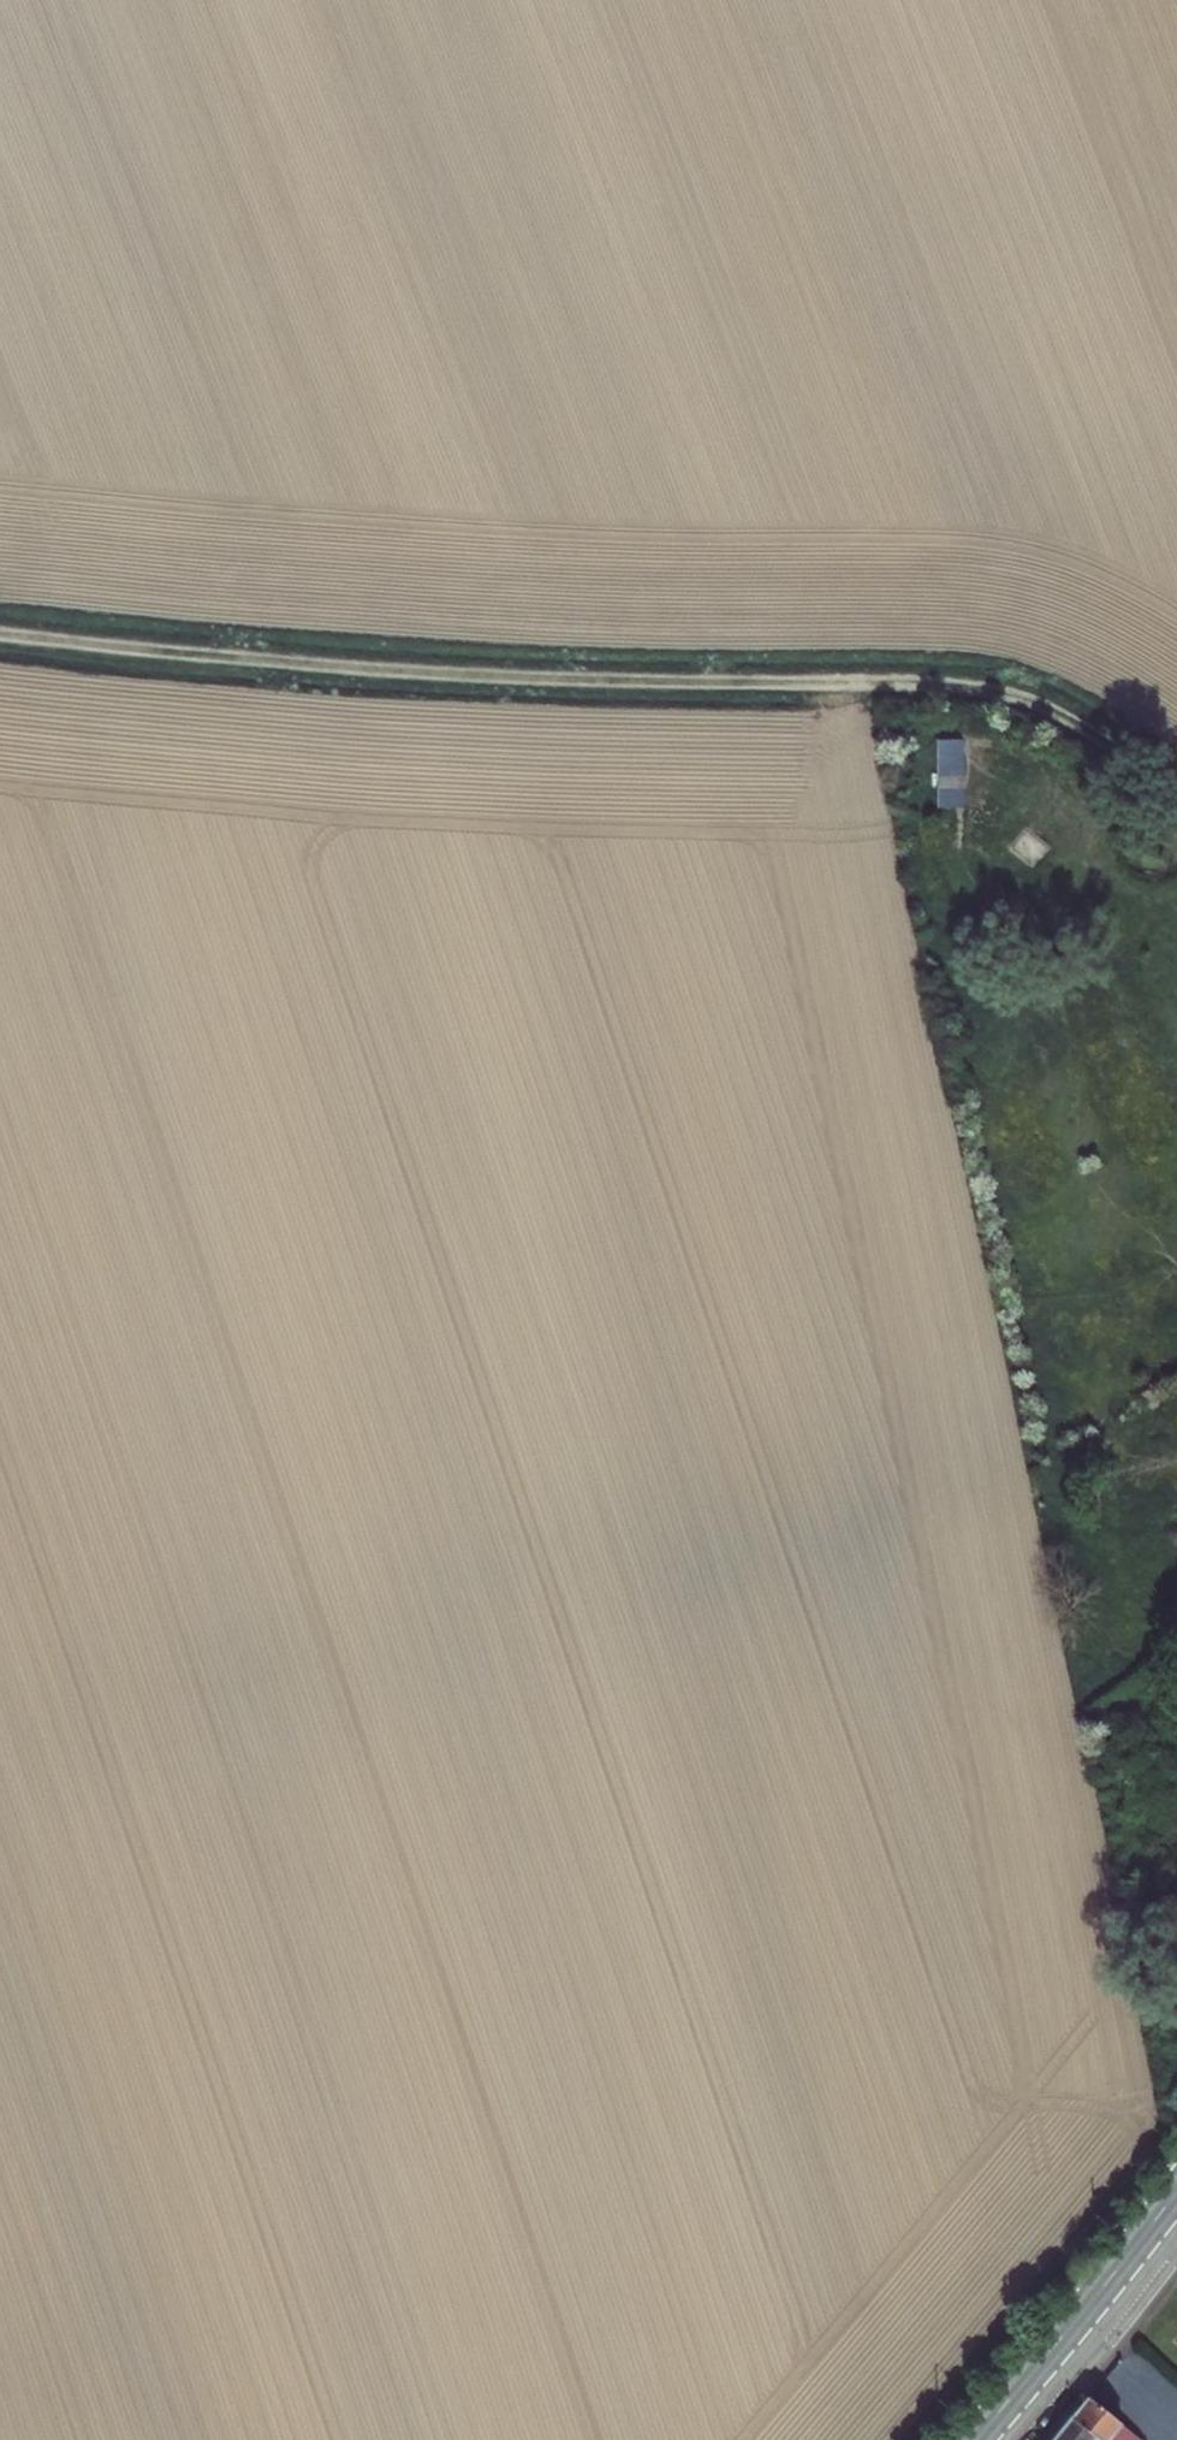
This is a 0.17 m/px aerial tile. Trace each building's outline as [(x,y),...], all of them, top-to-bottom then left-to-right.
[(934,808),(962,809),(963,741),(935,740),(934,808)] [(1095,2404),(1078,2425),(1097,2439),(1141,2439),(1095,2404)] [(1078,2425),(1066,2439),(1097,2439),(1078,2425)]
